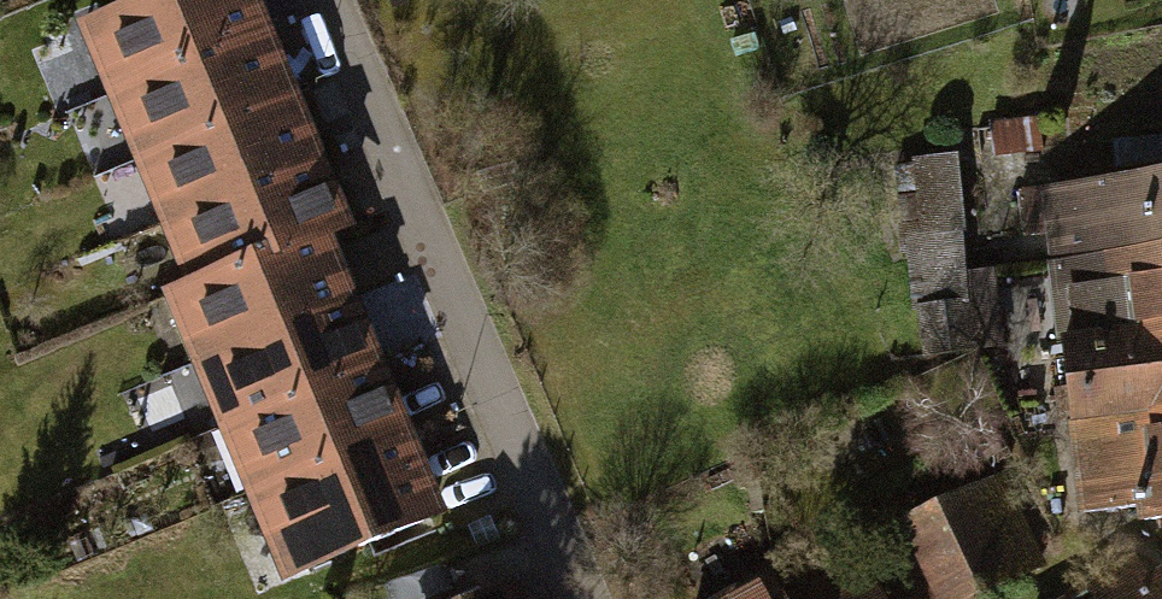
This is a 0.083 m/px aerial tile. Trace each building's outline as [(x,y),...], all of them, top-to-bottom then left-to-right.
[(238,0),(179,0),(68,47),(97,114),(258,46),(238,0)] [(286,113),(258,46),(97,114),(125,181),(286,113)] [(315,180),(286,113),(125,181),(154,248),(315,180)] [(964,286),(957,170),(913,173),(925,368),(969,366),(968,348),(998,346),(994,284),(964,286)] [(344,247),(315,180),(154,248),(183,316),(320,257),(344,247)] [(1022,196),(1027,245),(1049,243),(1054,294),(1161,283),(1161,182),(1022,196)] [(348,325),(320,257),(183,316),(161,325),(190,392),(348,325)] [(1054,294),(1078,515),(1156,506),(1158,523),(1161,522),(1161,283),(1054,294)] [(377,392),(348,325),(190,392),(219,459),(377,392)] [(406,459),(377,392),(219,459),(248,526),(406,459)] [(435,526),(406,459),(248,526),(276,593),(435,526)] [(940,598),(974,598),(1038,569),(997,482),(905,525),(940,598)] [(1161,573),(1145,582),(1133,562),(1070,598),(1161,598),(1161,575),(1161,573)] [(750,598),(773,598),(769,590),(750,598)]
